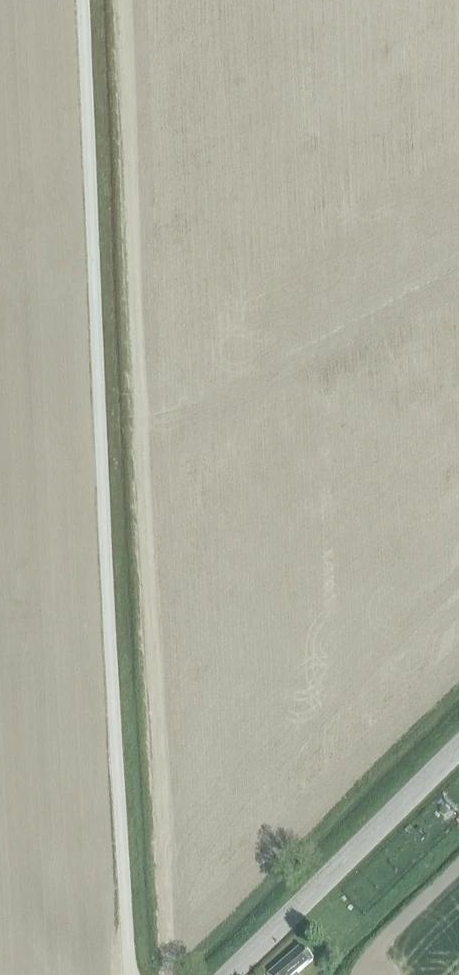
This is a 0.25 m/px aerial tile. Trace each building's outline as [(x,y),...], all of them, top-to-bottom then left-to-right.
[(295,974),(312,961),(300,946),(267,974),(295,974)]
